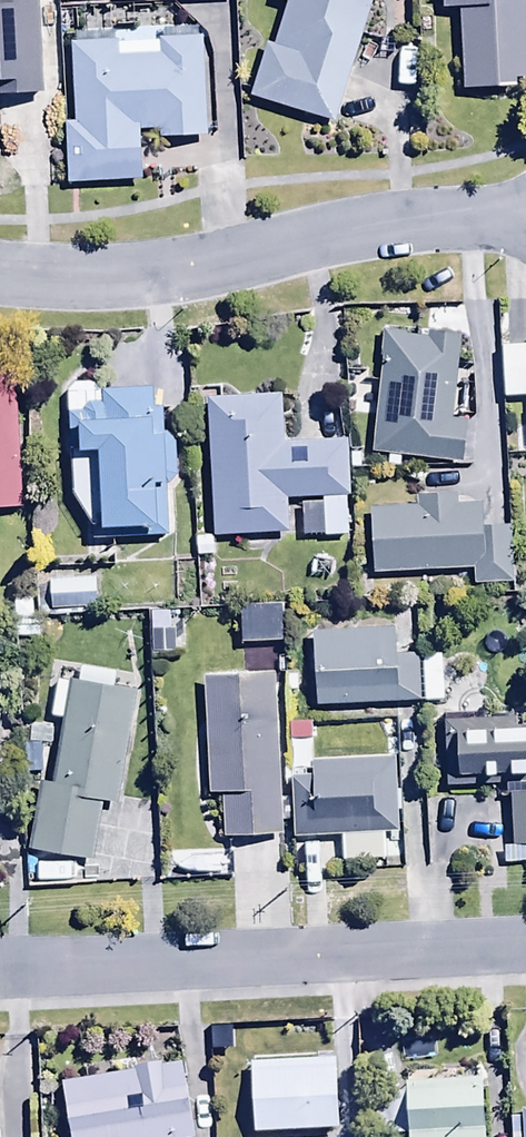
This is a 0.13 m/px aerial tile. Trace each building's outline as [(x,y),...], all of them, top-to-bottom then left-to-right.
[(336,129),(375,0),(275,0),(274,6),(287,10),(274,51),(267,49),(251,103),(336,129)] [(442,14),(460,14),(462,95),(525,93),(525,0),(442,0),(442,14)] [(34,100),(34,96),(45,96),(43,4),(0,5),(0,101),(34,100)] [(119,47),(119,44),(72,47),(77,127),(67,127),(70,188),(146,183),(143,133),(161,132),(162,141),(211,138),(204,39),(161,41),(161,45),(119,47)] [(384,337),(372,459),(465,469),(469,429),(452,428),(461,342),(433,339),(432,342),(384,337)] [(504,351),(506,403),(525,403),(525,350),(504,351)] [(26,511),(20,377),(0,378),(0,512),(26,511)] [(107,386),(76,386),(71,394),(76,497),(96,530),(97,542),(173,540),(172,482),(179,481),(178,443),(167,437),(166,415),(157,415),(156,392),(107,393),(107,386)] [(298,502),(300,542),(351,540),(349,501),(354,501),(351,445),(288,448),(285,398),(210,402),(215,540),(292,537),(290,503),(298,502)] [(374,514),(376,576),(474,573),(475,591),(513,590),(511,533),(486,533),(485,510),(456,511),(456,500),(419,501),(420,513),(374,514)] [(99,580),(51,581),(51,611),(99,610),(99,580)] [(284,611),(241,614),(243,647),(287,644),(284,611)] [(174,622),(149,624),(151,655),(176,654),(174,622)] [(398,635),(318,637),(320,707),(424,703),(422,656),(398,657),(398,635)] [(278,674),(208,677),(210,798),(223,798),(225,841),(285,839),(278,674)] [(140,696),(60,683),(53,718),(64,720),(53,785),(43,783),(31,852),(93,863),(103,803),(121,806),(140,696)] [(449,790),(525,788),(525,722),(489,723),(488,716),(448,718),(449,790)] [(315,779),(294,780),(296,839),(344,838),(344,864),(400,863),(398,760),(314,762),(315,779)] [(514,797),(516,849),(525,848),(525,796),(514,797)] [(253,1067),(257,1136),(291,1136),(342,1135),(339,1063),(253,1067)] [(65,1086),(73,1136),(194,1136),(183,1068),(65,1086)] [(410,1087),(409,1099),(367,1101),(368,1136),(491,1136),(488,1083),(410,1087)]
